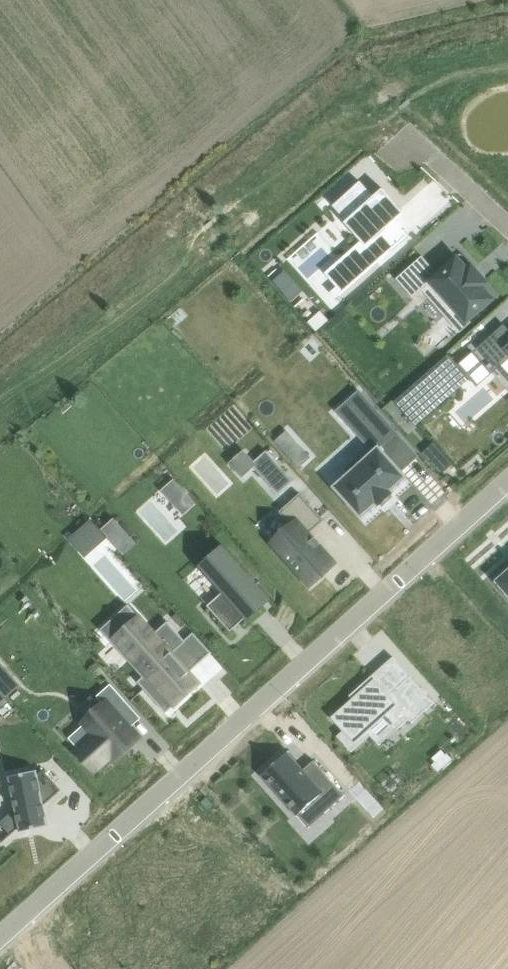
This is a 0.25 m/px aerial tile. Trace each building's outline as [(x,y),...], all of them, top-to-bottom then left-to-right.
[(337,287),(331,292),(336,298),(408,235),(395,221),(404,213),(401,209),(383,188),(373,196),(360,182),(333,206),(347,221),(348,222),(350,220),(368,241),(344,262),(358,278),(342,292),(337,287)] [(422,256),(396,279),(414,299),(423,291),(428,287),(439,300),(439,299),(452,313),(457,308),(467,320),(468,319),(491,298),(480,286),(482,285),(469,270),(467,271),(457,259),(439,275),(422,256)] [(307,323),(315,332),(327,321),(319,312),(307,323)] [(480,348),(496,366),(507,355),(507,332),(504,327),(480,348)] [(449,357),(398,402),(416,423),(467,378),(449,357)] [(336,486),(335,487),(336,488),(360,514),(360,515),(361,516),(362,515),(375,503),(377,504),(377,505),(378,506),(379,505),(392,493),(392,494),(393,492),(392,491),(390,489),(403,477),(404,478),(405,476),(404,475),(400,472),(417,457),(418,456),(417,455),(360,392),(359,391),(358,392),(338,410),(337,411),(338,412),(367,444),(367,445),(368,446),(370,445),(371,443),(377,450),(365,461),(361,457),(360,456),(359,457),(347,468),(345,469),(346,471),(347,470),(350,474),(337,486),(336,486)] [(254,461),(251,464),(254,467),(278,494),(293,481),(266,451),(254,461)] [(174,479),(167,485),(178,498),(185,492),(174,479)] [(291,525),(272,543),(310,586),(335,564),(319,545),(320,545),(314,538),(313,539),(309,534),(324,520),(300,493),(279,512),(291,525)] [(101,529),(108,537),(124,555),(136,543),(114,518),(101,529)] [(82,533),(76,538),(86,551),(98,540),(99,541),(105,535),(93,522),(87,527),(87,528),(81,533),(82,533)] [(199,566),(222,593),(207,606),(230,632),(245,618),(248,621),(246,618),(269,597),(271,600),(272,600),(222,545),(223,547),(200,567),(199,566)] [(498,581),(507,593),(507,572),(498,581)] [(111,630),(109,631),(147,674),(143,677),(137,682),(152,698),(161,689),(175,705),(195,687),(198,690),(199,689),(196,686),(199,684),(189,673),(172,654),(186,642),(184,640),(168,621),(154,634),(139,617),(117,637),(111,630)] [(352,699),(331,717),(343,731),(337,736),(351,752),(370,735),(371,734),(369,731),(386,716),(398,729),(409,719),(412,723),(434,703),(410,676),(389,694),(372,676),(359,688),(363,693),(357,698),(355,696),(352,699)] [(79,750),(77,751),(95,771),(111,756),(115,760),(140,738),(131,727),(115,710),(125,700),(110,684),(97,696),(103,704),(82,723),(83,725),(94,736),(79,750)] [(452,719),(426,741),(434,750),(461,729),(452,719)] [(288,751),(260,776),(261,777),(262,776),(296,815),(295,815),(296,816),(297,816),(314,801),(325,813),(345,795),(313,760),(312,761),(316,765),(308,771),(305,768),(303,770),(303,769),(288,753),(289,752),(288,751)] [(0,822),(0,823),(10,834),(10,835),(18,828),(19,832),(48,826),(46,814),(44,805),(60,790),(43,770),(38,774),(37,770),(8,776),(8,779),(15,809),(0,822)]
